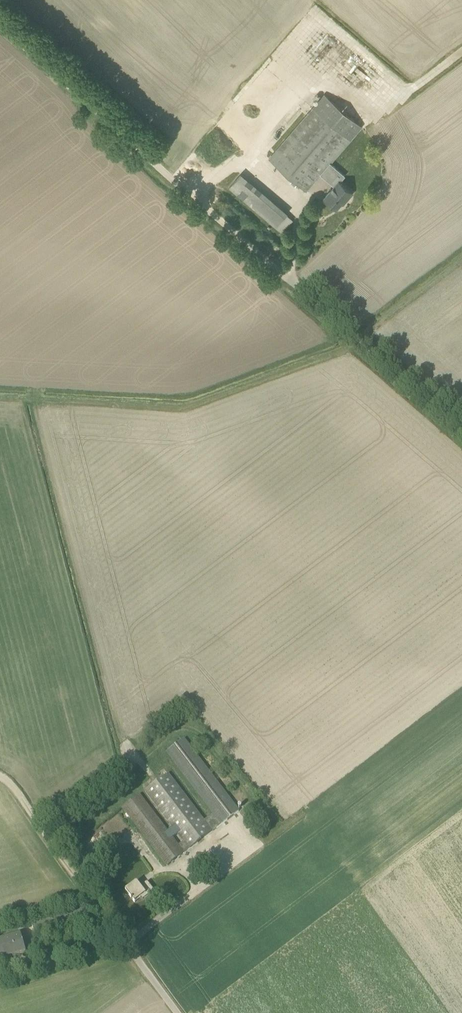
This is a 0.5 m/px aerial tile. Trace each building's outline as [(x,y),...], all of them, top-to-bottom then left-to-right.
[(343,204),(347,199),(353,192),(339,181),(340,180),(326,168),(361,126),(324,94),(269,158),(306,190),(321,174),(335,186),(324,198),(336,208),(341,202),(343,204)] [(282,232),(293,219),(287,214),(241,173),(229,187),(276,226),(282,232)] [(239,812),(232,802),(184,740),(167,753),(214,814),(205,821),(213,832),(239,812)] [(213,832),(205,821),(168,774),(145,791),(184,842),(179,846),(184,853),(213,832)] [(184,853),(179,846),(140,795),(123,808),(168,866),(184,853)] [(141,887),(137,882),(125,891),(131,899),(132,901),(133,900),(135,903),(144,896),(146,898),(154,891),(147,882),(141,887)] [(26,952),(17,924),(0,929),(0,960),(26,952)]
